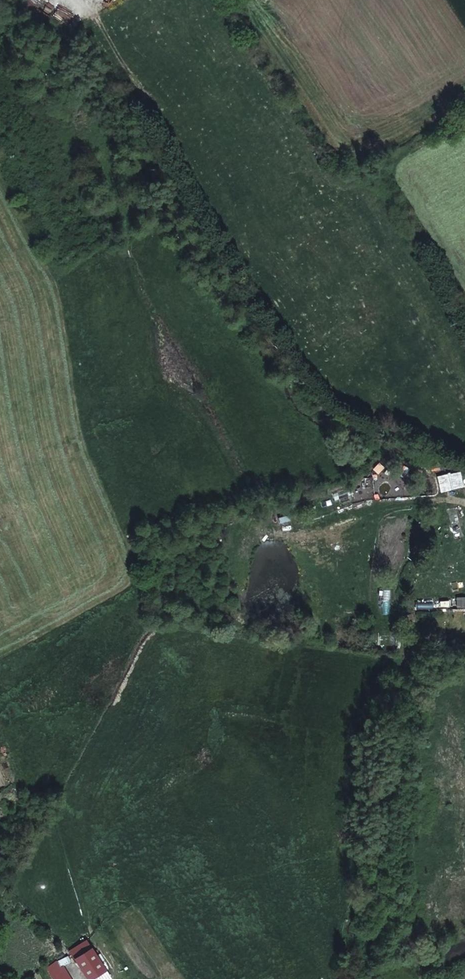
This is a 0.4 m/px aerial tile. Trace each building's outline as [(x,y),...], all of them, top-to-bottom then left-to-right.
[(87,976),(104,966),(91,945),(74,956),(87,976)]
